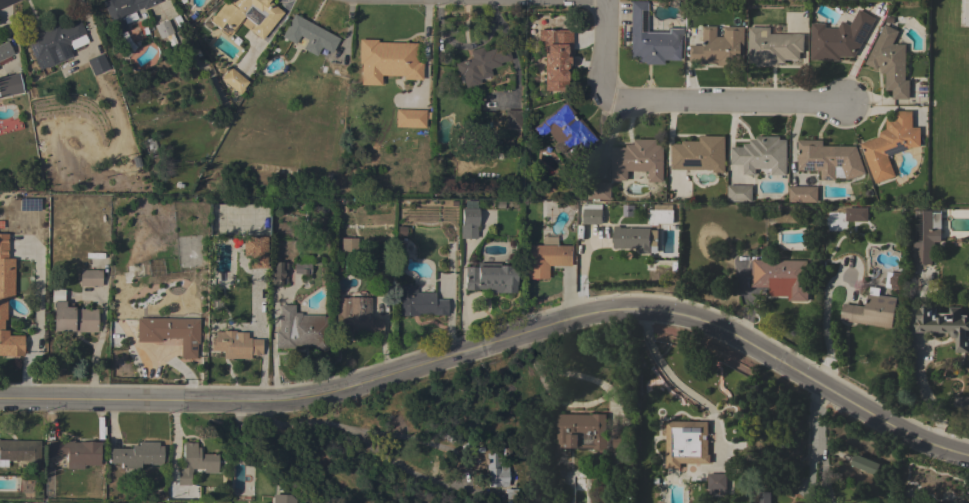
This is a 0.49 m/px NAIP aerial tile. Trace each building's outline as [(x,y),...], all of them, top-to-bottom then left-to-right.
[(116,35),(100,0),(159,0),(159,1),(143,9),(142,7),(133,11),(137,18),(124,24),(127,30),(116,35)] [(208,21),(225,0),(228,2),(230,0),(268,0),(268,1),(282,12),(260,39),(249,30),(253,24),(254,25),(261,17),(249,6),(242,14),(243,16),(232,30),(231,29),(228,33),(222,27),(220,29),(219,28),(218,29),(208,21)] [(630,1),(647,1),(646,31),(666,31),(666,27),(682,28),(682,60),(662,60),(662,65),(643,64),(643,62),(635,62),(635,57),(629,57),(630,1)] [(811,60),(811,23),(825,23),(825,28),(837,28),(841,21),(849,25),(859,9),(875,19),(854,57),(840,57),(840,60),(811,60)] [(331,53),(320,47),(315,56),(302,49),(307,40),(299,36),(294,44),(281,37),(293,14),(339,38),(331,53)] [(67,46),(68,50),(54,57),(52,53),(34,61),(24,38),(28,36),(25,30),(39,24),(41,30),(48,27),(48,28),(57,24),(59,29),(79,20),(86,35),(71,42),(72,44),(67,46)] [(167,20),(172,33),(171,33),(176,43),(169,46),(164,36),(159,39),(153,26),(167,20)] [(884,24),(899,31),(892,44),(905,44),(906,80),(909,80),(909,99),(893,99),(892,90),(886,90),(885,73),(880,73),(880,66),(878,65),(877,68),(865,63),(884,24)] [(690,45),(703,45),(703,26),(717,26),(716,36),(723,37),(723,26),(744,27),(743,65),(717,65),(717,64),(702,64),(702,62),(690,62),(690,45)] [(749,27),(770,27),(770,34),(803,34),(803,52),(799,52),(799,59),(785,59),(785,63),(779,63),(779,66),(756,65),(756,63),(748,63),(749,27)] [(566,67),(567,67),(567,92),(542,91),(543,30),(563,31),(562,43),(566,43),(566,67)] [(358,39),(377,39),(376,42),(416,43),(416,62),(422,62),(421,80),(403,79),(403,76),(380,75),(380,85),(360,85),(360,63),(358,63),(358,39)] [(13,54),(0,60),(0,44),(6,41),(13,54)] [(471,58),(468,50),(481,46),(483,52),(494,48),(494,50),(506,46),(510,59),(499,63),(499,65),(489,69),(489,70),(476,74),(475,71),(458,76),(454,63),(471,58)] [(107,70),(101,55),(86,60),(91,75),(107,70)] [(247,82),(242,88),(243,89),(239,94),(219,79),(229,67),(247,82)] [(22,92),(0,96),(0,77),(18,73),(22,92)] [(564,101),(574,113),(572,114),(577,120),(579,119),(598,141),(585,152),(577,143),(573,147),(571,144),(560,154),(553,145),(556,142),(547,132),(540,138),(532,128),(564,101)] [(395,109),(425,110),(424,128),(394,127),(395,109)] [(504,110),(521,110),(520,128),(504,127),(504,110)] [(861,144),(880,136),(880,134),(881,132),(882,131),(886,129),(886,118),(895,118),(895,111),(912,111),(912,127),(920,127),(920,147),(912,147),(887,156),(895,175),(875,183),(861,144)] [(682,143),(682,141),(700,141),(700,136),(725,136),(725,172),(713,172),(713,169),(671,169),(672,143),(682,143)] [(731,147),(743,147),(743,143),(750,143),(750,139),(756,139),(756,136),(780,136),(780,139),(787,139),(786,175),(771,175),(771,169),(755,168),(755,174),(743,174),(743,164),(731,164),(731,147)] [(612,147),(626,147),(627,144),(634,144),(634,139),(657,139),(657,145),(663,145),(663,182),(648,181),(648,171),(628,171),(628,180),(612,180),(612,147)] [(798,140),(823,140),(823,146),(856,146),(866,173),(847,180),(842,166),(836,166),(836,179),(821,180),(821,170),(798,170),(798,140)] [(337,173),(335,190),(324,189),(326,171),(337,173)] [(611,199),(586,198),(586,182),(611,182),(611,199)] [(752,201),(728,201),(728,185),(752,185),(752,201)] [(817,186),(817,202),(791,202),(791,201),(789,201),(789,187),(791,187),(791,186),(817,186)] [(602,224),(583,224),(583,203),(602,203),(602,224)] [(622,213),(622,205),(624,203),(631,203),(634,206),(634,213),(632,216),(625,215),(622,213)] [(672,209),(673,209),(673,223),(658,223),(658,224),(649,224),(649,222),(648,222),(648,218),(649,218),(649,214),(648,214),(648,212),(649,212),(650,209),(654,209),(654,204),(672,204),(672,209)] [(867,221),(867,207),(845,208),(845,221),(867,221)] [(459,238),(460,225),(461,225),(461,208),(477,208),(477,226),(476,226),(476,238),(459,238)] [(933,210),(933,213),(942,213),(942,228),(933,228),(941,229),(941,241),(934,241),(934,247),(932,247),(932,265),(931,265),(931,264),(917,264),(917,247),(915,247),(915,242),(916,242),(916,210),(933,210)] [(657,246),(650,246),(650,253),(639,253),(639,248),(614,248),(614,226),(620,226),(620,227),(650,228),(650,229),(657,230),(657,246)] [(6,356),(0,356),(0,234),(7,234),(7,259),(13,259),(13,298),(6,298),(6,320),(3,320),(3,330),(8,330),(8,335),(23,336),(23,356),(6,355),(6,356)] [(266,268),(248,268),(248,255),(242,255),(242,236),(266,236),(266,268)] [(357,238),(356,252),(340,252),(340,238),(357,238)] [(572,266),(547,265),(547,279),(525,279),(526,263),(527,263),(527,245),(573,245),(572,266)] [(294,262),(299,263),(300,255),(311,256),(309,275),(306,274),(306,275),(300,275),(300,274),(293,273),(294,262)] [(806,281),(808,281),(807,301),(788,301),(788,296),(769,296),(769,287),(752,287),(752,258),(757,258),(757,260),(807,260),(806,281)] [(286,285),(269,284),(269,267),(272,267),(273,263),(287,263),(286,285)] [(477,267),(477,263),(499,263),(499,266),(508,266),(508,267),(515,267),(515,284),(516,284),(515,293),(489,292),(489,290),(478,289),(478,290),(464,290),(464,267),(477,267)] [(101,270),(101,286),(79,286),(79,270),(101,270)] [(901,289),(891,287),(891,285),(889,282),(890,277),(892,275),(893,272),(903,273),(901,289)] [(416,292),(434,293),(434,298),(436,298),(436,299),(446,299),(446,315),(432,315),(432,314),(417,313),(417,316),(399,315),(399,284),(416,285),(416,292)] [(53,302),(50,302),(51,290),(63,290),(63,301),(65,301),(65,307),(74,307),(74,308),(97,309),(97,332),(52,331),(53,302)] [(897,298),(892,328),(853,322),(853,321),(841,320),(844,303),(867,307),(868,293),(897,298)] [(367,311),(370,311),(370,320),(382,320),(382,336),(369,336),(369,334),(353,334),(353,336),(334,336),(335,313),(334,313),(334,297),(367,298),(367,311)] [(278,332),(279,305),(294,305),(294,313),(300,313),(300,315),(323,315),(323,316),(327,316),(326,352),(313,352),(313,346),(294,345),(294,348),(274,348),(275,331),(278,332)] [(967,317),(968,317),(968,346),(968,352),(957,351),(957,339),(955,338),(953,337),(952,335),(951,333),(951,330),(916,332),(917,316),(920,316),(920,309),(921,309),(921,306),(936,306),(936,313),(950,313),(950,307),(961,307),(961,315),(967,315),(967,317)] [(199,319),(198,344),(196,343),(196,358),(179,358),(180,338),(160,338),(160,342),(136,342),(136,318),(199,319)] [(222,358),(222,351),(210,351),(210,337),(214,337),(214,332),(222,332),(222,330),(234,331),(234,332),(247,332),(247,338),(250,338),(250,339),(261,339),(261,355),(250,355),(250,359),(222,358)] [(951,406),(967,407),(968,397),(952,396),(951,406)] [(558,433),(558,414),(593,414),(593,413),(606,413),(606,436),(614,436),(614,433),(631,434),(631,449),(633,449),(633,480),(607,480),(607,449),(603,449),(603,452),(599,452),(599,449),(579,449),(579,448),(569,448),(569,452),(570,452),(570,455),(557,455),(557,433),(558,433)] [(708,421),(708,435),(707,435),(707,439),(708,439),(708,454),(710,454),(710,463),(680,463),(680,468),(666,468),(666,436),(665,436),(665,433),(666,433),(666,421),(708,421)] [(7,467),(0,467),(0,440),(39,441),(39,465),(26,465),(26,461),(7,461),(7,467)] [(72,441),(72,442),(78,442),(100,442),(100,446),(99,446),(99,465),(83,465),(83,469),(66,469),(66,453),(60,453),(60,456),(47,456),(47,440),(72,441)] [(158,442),(157,446),(162,446),(162,465),(150,465),(150,464),(140,464),(140,469),(122,468),(122,463),(108,463),(108,448),(131,449),(131,446),(138,446),(138,442),(158,442)] [(217,473),(203,473),(203,469),(191,469),(191,473),(190,473),(190,485),(177,485),(177,470),(181,470),(181,466),(182,466),(183,442),(196,442),(195,447),(199,447),(199,454),(217,454),(217,473)] [(487,486),(487,464),(486,464),(486,452),(497,452),(498,465),(500,465),(500,472),(507,472),(507,486),(504,486),(504,487),(501,487),(501,486),(487,486)] [(855,453),(880,464),(875,475),(850,465),(855,453)] [(708,473),(727,473),(727,489),(725,489),(725,494),(719,494),(719,492),(713,492),(713,494),(709,494),(709,489),(708,489),(708,473)] [(627,500),(627,502),(606,502),(607,486),(613,486),(613,499),(627,500)] [(520,488),(520,498),(505,499),(505,488),(520,488)] [(771,491),(771,502),(759,502),(759,491),(771,491)] [(295,500),(295,502),(271,502),(272,494),(289,495),(295,500)]
